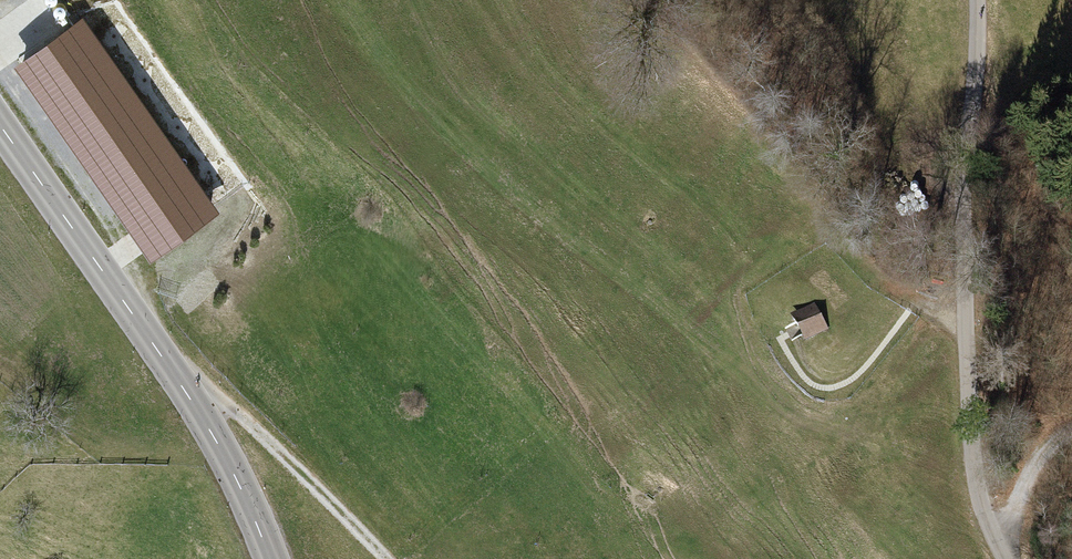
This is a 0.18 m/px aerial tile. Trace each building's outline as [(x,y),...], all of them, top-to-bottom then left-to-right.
[(82,17),(13,65),(150,262),(220,214),(82,17)] [(809,305),(785,317),(799,346),(823,334),(809,305)]
